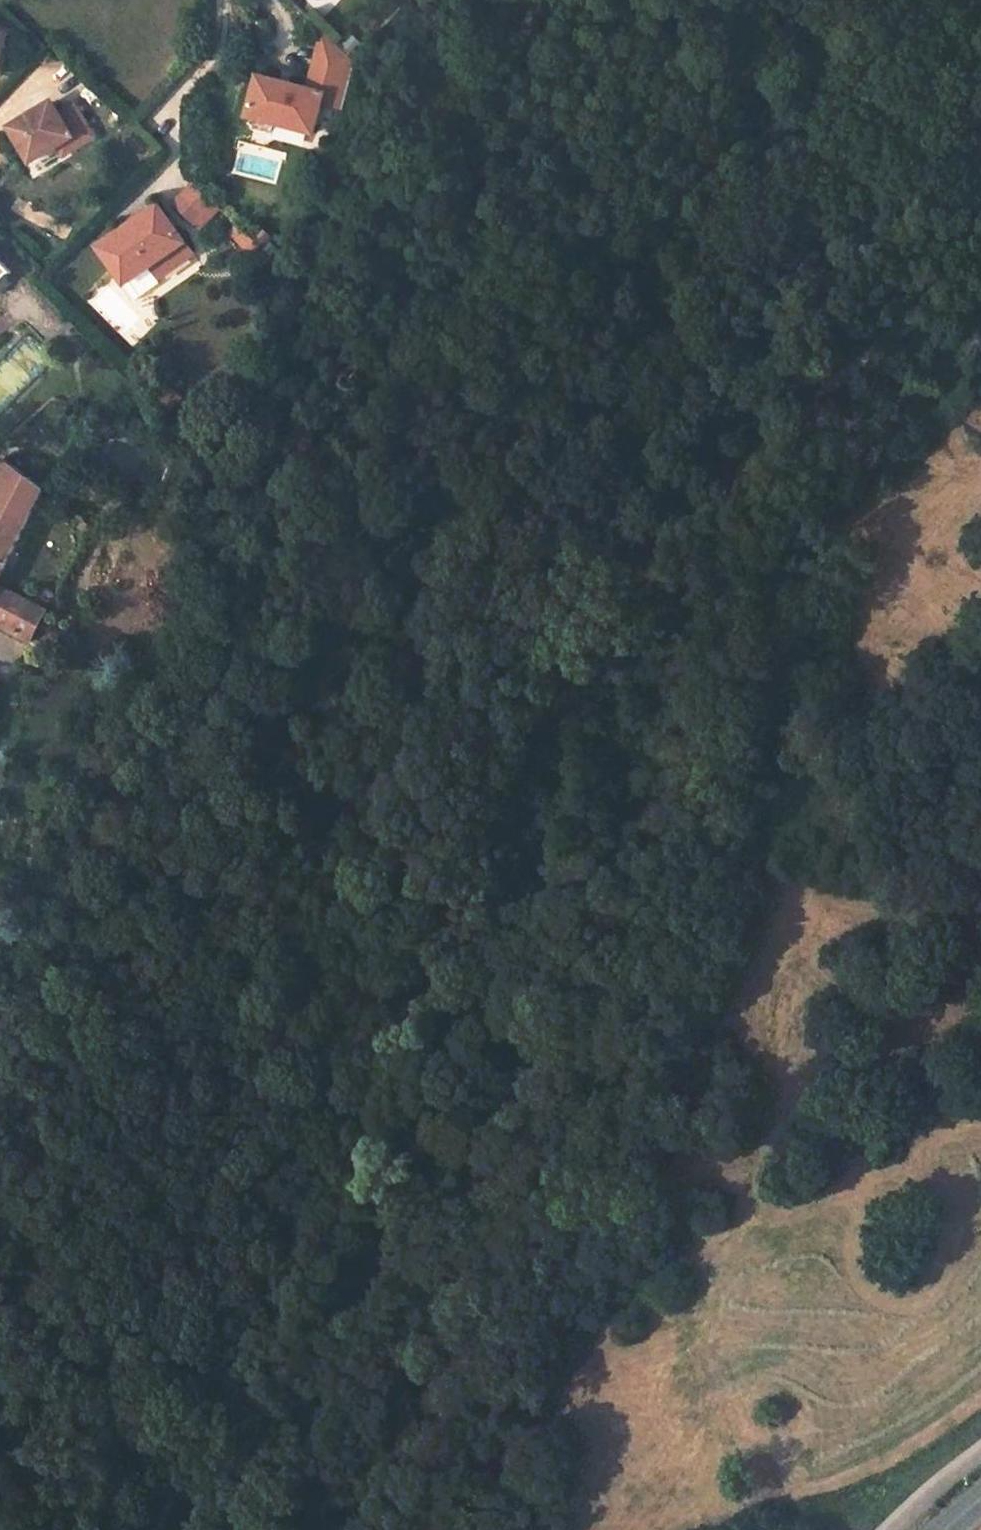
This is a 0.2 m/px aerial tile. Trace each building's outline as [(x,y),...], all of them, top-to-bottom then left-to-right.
[(343,99),(353,55),(320,24),(304,84),(286,78),(284,84),(270,79),(272,75),(259,71),(249,108),(312,125),(320,94),(343,99)] [(286,78),(272,75),(270,79),(284,84),(286,78)] [(48,98),(8,122),(29,155),(56,139),(69,132),(74,140),(87,133),(69,103),(56,111),(48,98)] [(69,132),(56,139),(62,148),(74,140),(69,132)] [(182,200),(199,216),(195,220),(202,228),(221,207),(197,184),(182,200)] [(149,264),(182,241),(156,203),(96,245),(121,283),(149,264)] [(182,241),(149,264),(157,274),(190,252),(182,241)] [(19,467),(3,456),(0,459),(0,496),(32,512),(45,486),(19,467)] [(32,512),(0,496),(0,573),(32,512)] [(33,601),(0,581),(0,625),(28,640),(45,608),(33,601)] [(33,601),(45,608),(50,600),(37,593),(33,601)]
